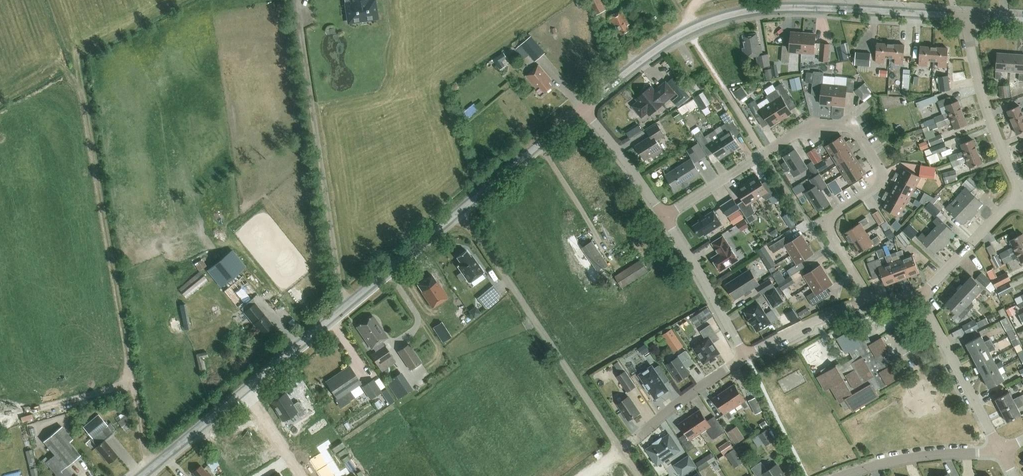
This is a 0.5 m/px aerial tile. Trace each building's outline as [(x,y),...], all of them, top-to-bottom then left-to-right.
[(352,3),(346,4),(347,7),(345,7),(346,13),(348,13),(349,22),(377,18),(374,0),(372,0),(368,1),(368,0),(352,0),(352,3)] [(598,13),(606,9),(601,0),(589,0),(595,12),(592,14),(596,24),(602,21),(599,14),(598,14),(598,13)] [(619,30),(622,34),(630,30),(628,25),(629,24),(622,10),(609,17),(617,31),(619,30)] [(802,52),(803,33),(791,32),(790,46),(783,45),(781,61),(789,62),(790,51),(802,52)] [(763,54),(761,44),(759,45),(757,33),(743,35),(745,47),(743,47),(744,58),(756,56),(758,67),(770,65),(768,54),(763,54)] [(828,61),(830,44),(815,43),(816,34),(803,33),(802,52),(814,53),(820,54),(819,60),(828,61)] [(535,61),(546,53),(532,35),(521,44),(535,61)] [(890,57),(891,44),(877,43),(876,62),(884,63),(885,57),(890,57)] [(903,64),(905,45),(891,44),(890,57),(895,57),(895,63),(903,64)] [(933,60),(934,47),(921,46),(919,65),(928,66),(928,60),(933,60)] [(946,67),(948,48),(934,47),(933,60),(938,61),(938,67),(946,67)] [(847,59),(845,51),(837,53),(839,61),(847,59)] [(497,65),(503,61),(507,58),(503,52),(493,59),(497,65)] [(870,66),(871,53),(856,52),(855,65),(870,66)] [(1010,71),(1012,54),(998,53),(996,70),(996,78),(1001,79),(1001,71),(1010,71)] [(1012,54),(1010,71),(1020,72),(1019,80),(1022,80),(1022,55),(1012,54)] [(537,88),(540,86),(545,92),(545,93),(553,86),(548,80),(551,78),(539,64),(526,75),(537,88)] [(766,80),(772,79),(771,69),(764,70),(766,80)] [(909,82),(909,69),(902,69),(901,81),(909,82)] [(832,104),(834,85),(823,84),(824,72),(814,71),(814,73),(807,72),(806,82),(813,83),(812,88),(822,89),(820,103),(832,104)] [(950,89),(948,75),(938,77),(940,91),(950,89)] [(802,87),(799,77),(790,79),(792,89),(802,87)] [(853,92),(855,78),(847,77),(847,86),(834,85),(832,104),(845,106),(846,91),(853,92)] [(663,103),(674,95),(675,94),(666,82),(658,89),(658,90),(655,93),(650,87),(637,98),(640,101),(634,106),(642,116),(648,111),(650,114),(664,104),(663,103)] [(769,96),(768,97),(781,119),(792,113),(784,100),(790,97),(782,83),(775,87),(776,89),(768,95),(769,96)] [(870,93),(863,84),(859,87),(858,93),(863,99),(870,93)] [(691,96),(681,85),(675,90),(679,95),(673,100),(678,107),(691,96)] [(1000,98),(1010,97),(1008,85),(998,86),(1000,98)] [(741,87),(734,92),(738,99),(746,94),(741,87)] [(892,87),(892,95),(899,96),(900,88),(892,87)] [(695,97),(694,97),(702,109),(710,104),(708,101),(703,92),(695,97)] [(920,108),(940,100),(937,93),(917,101),(920,108)] [(933,124),(963,112),(958,100),(953,102),(950,96),(937,101),(940,108),(946,105),(949,112),(934,118),(935,118),(931,119),(933,124)] [(755,100),(748,104),(757,117),(763,113),(771,126),(781,119),(768,97),(757,104),(755,100)] [(474,103),(468,108),(473,115),(479,110),(474,103)] [(1022,118),(1022,112),(1019,105),(1007,110),(1012,122),(1022,118)] [(725,123),(715,130),(729,152),(740,146),(731,132),(738,128),(727,111),(720,115),(725,123)] [(967,124),(963,112),(933,124),(928,126),(930,131),(953,122),(955,129),(967,124)] [(679,114),(674,117),(677,122),(678,122),(681,127),(686,124),(679,114)] [(1012,122),(1017,134),(1022,132),(1022,118),(1012,122)] [(639,124),(626,132),(630,139),(643,130),(639,124)] [(657,141),(658,138),(664,135),(657,124),(647,130),(651,136),(636,146),(644,158),(651,154),(653,157),(663,151),(657,141)] [(698,126),(691,131),(693,135),(694,134),(703,149),(710,144),(719,159),(729,152),(715,130),(709,133),(705,136),(701,130),(698,126)] [(931,146),(944,141),(941,134),(928,139),(931,146)] [(832,155),(852,143),(849,139),(845,142),(841,136),(826,146),(832,155)] [(949,156),(951,161),(978,151),(973,139),(961,144),(964,151),(949,156)] [(926,141),(919,143),(921,150),(929,147),(926,141)] [(695,162),(705,155),(698,143),(688,150),(695,162)] [(854,146),(852,143),(832,155),(838,164),(853,154),(850,149),(854,146)] [(927,156),(947,148),(945,143),(925,151),(927,156)] [(795,149),(784,156),(786,160),(781,163),(786,171),(789,169),(794,176),(807,167),(795,149)] [(982,163),(978,151),(951,161),(953,166),(967,161),(970,168),(982,163)] [(822,160),(820,157),(819,157),(816,152),(809,156),(812,161),(813,161),(815,165),(822,160)] [(844,173),(863,161),(861,157),(857,160),(853,154),(838,164),(844,173)] [(687,182),(700,173),(691,159),(673,170),(669,165),(662,169),(675,189),(682,185),(684,187),(689,184),(687,182)] [(813,174),(818,171),(815,166),(812,161),(806,164),(813,174)] [(861,167),(865,164),(863,161),(844,173),(849,183),(865,173),(861,167)] [(821,162),(815,166),(818,171),(819,172),(825,168),(821,162)] [(933,178),(935,167),(921,165),(919,176),(933,178)] [(915,187),(920,177),(904,168),(901,174),(896,172),(894,176),(915,187)] [(945,180),(957,176),(955,170),(943,174),(945,180)] [(818,210),(829,203),(820,189),(827,185),(819,173),(810,179),(815,186),(804,193),(809,199),(811,198),(818,210)] [(778,193),(769,179),(762,183),(758,176),(747,182),(757,198),(763,195),(766,200),(778,193)] [(915,187),(894,176),(892,179),(897,182),(894,187),(910,196),(915,187)] [(973,190),(978,185),(969,177),(965,181),(973,190)] [(838,180),(829,185),(834,193),(843,187),(838,180)] [(757,198),(747,182),(737,189),(744,200),(738,204),(747,218),(752,214),(755,213),(751,202),(757,198)] [(792,188),(797,195),(805,189),(801,182),(792,188)] [(905,206),(910,196),(894,187),(891,193),(886,191),(884,195),(905,206)] [(966,187),(961,192),(958,189),(954,193),(957,195),(955,197),(960,202),(974,215),(978,211),(977,209),(983,203),(966,187)] [(922,203),(926,205),(930,201),(934,197),(925,192),(920,202),(922,203)] [(905,206),(884,195),(882,198),(887,201),(883,207),(899,215),(905,206)] [(739,208),(733,198),(721,206),(728,216),(739,208)] [(941,211),(930,201),(926,206),(936,216),(941,211)] [(960,202),(955,207),(951,203),(946,208),(963,224),(969,217),(970,219),(974,215),(960,202)] [(730,215),(735,223),(744,217),(739,210),(730,215)] [(722,224),(714,211),(699,220),(700,221),(693,226),(700,236),(704,233),(705,235),(722,224)] [(879,224),(884,221),(878,211),(873,214),(879,224)] [(752,214),(747,218),(750,223),(755,219),(752,214)] [(794,224),(787,214),(782,217),(788,227),(794,224)] [(938,225),(932,231),(946,244),(950,240),(949,239),(955,232),(938,216),(933,221),(938,225)] [(844,233),(850,243),(867,233),(863,226),(869,222),(866,217),(859,222),(860,223),(844,233)] [(749,226),(745,220),(738,224),(741,231),(749,226)] [(897,231),(902,225),(898,221),(893,226),(897,231)] [(911,239),(915,234),(907,226),(902,230),(911,239)] [(885,235),(891,231),(888,227),(883,231),(885,235)] [(778,232),(775,229),(769,233),(774,237),(778,232)] [(885,235),(889,240),(894,236),(891,231),(885,235)] [(911,242),(902,231),(897,235),(906,246),(911,242)] [(946,244),(932,231),(927,237),(923,233),(918,237),(935,253),(941,247),(942,248),(946,244)] [(874,245),(881,240),(878,235),(871,240),(867,233),(850,243),(857,254),(873,244),(874,245)] [(1022,248),(1022,233),(1010,240),(1013,247),(1000,253),(1002,258),(1022,248)] [(791,255),(808,244),(802,234),(791,241),(787,235),(770,246),(774,252),(785,245),(791,255)] [(739,260),(723,236),(712,243),(719,253),(712,258),(720,271),(739,260)] [(599,272),(609,266),(592,241),(583,247),(599,272)] [(801,261),(814,253),(808,244),(791,255),(797,264),(787,270),(791,276),(805,267),(801,261)] [(757,250),(769,269),(774,265),(763,247),(757,250)] [(882,248),(877,250),(880,258),(885,256),(882,248)] [(1002,258),(1004,263),(1018,256),(1022,263),(1022,262),(1022,248),(1002,258)] [(264,289),(232,250),(207,270),(224,291),(239,309),(253,298),(258,294),(264,289)] [(466,250),(456,257),(461,264),(457,266),(469,282),(470,281),(474,286),(485,278),(482,273),(484,272),(472,256),(471,257),(466,250)] [(896,252),(899,259),(901,259),(908,277),(919,272),(913,254),(905,257),(902,250),(896,252)] [(991,256),(994,262),(1000,259),(997,253),(991,256)] [(901,259),(899,259),(894,261),(891,254),(885,256),(888,263),(890,263),(897,281),(908,277),(901,259)] [(890,263),(888,263),(882,265),(880,258),(875,260),(869,262),(867,262),(873,278),(881,275),(885,285),(897,281),(890,263)] [(205,265),(202,259),(195,264),(198,270),(205,265)] [(623,288),(648,271),(640,259),(615,275),(623,288)] [(810,285),(827,274),(821,265),(804,275),(810,285)] [(785,279),(779,270),(772,274),(778,284),(785,279)] [(1003,275),(999,277),(995,270),(988,273),(992,281),(993,280),(995,286),(1005,281),(1003,275)] [(178,289),(184,296),(206,278),(200,271),(178,289)] [(750,289),(756,284),(748,271),(727,285),(735,298),(745,292),(746,294),(751,291),(750,289)] [(975,279),(985,288),(990,282),(981,273),(975,279)] [(827,288),(833,284),(827,274),(810,285),(814,291),(807,296),(813,306),(831,294),(827,288)] [(432,275),(417,284),(422,291),(421,292),(432,308),(448,298),(437,281),(436,282),(432,275)] [(783,290),(795,282),(791,276),(778,284),(783,290)] [(984,287),(972,276),(963,285),(975,297),(979,292),(982,295),(986,291),(983,289),(984,287)] [(762,295),(775,286),(770,278),(757,287),(762,295)] [(1009,282),(996,288),(1000,296),(1013,290),(1009,282)] [(970,302),(975,297),(963,285),(954,294),(967,306),(970,309),(974,305),(970,302)] [(784,301),(775,287),(765,294),(773,307),(784,301)] [(493,302),(485,292),(477,298),(485,308),(493,302)] [(967,306),(954,294),(946,303),(958,315),(963,310),(965,312),(969,309),(966,306),(967,306)] [(242,313),(244,312),(262,334),(273,325),(255,303),(253,298),(239,309),(242,313)] [(184,330),(190,329),(185,303),(179,304),(184,330)] [(771,311),(766,314),(759,303),(745,312),(750,319),(749,319),(752,325),(753,324),(757,331),(771,322),(776,319),(777,317),(773,311),(771,311)] [(1006,310),(1010,317),(1016,313),(1012,306),(1006,310)] [(713,316),(708,307),(696,315),(702,323),(713,316)] [(798,314),(802,319),(806,316),(806,317),(811,313),(807,308),(798,314)] [(790,322),(793,320),(795,316),(793,313),(789,313),(786,315),(785,318),(787,321),(790,322)] [(992,314),(987,316),(991,322),(996,319),(992,314)] [(381,342),(386,338),(383,333),(384,332),(380,327),(379,327),(378,327),(377,328),(370,319),(360,327),(366,336),(364,337),(368,343),(369,342),(373,347),(376,352),(371,355),(378,365),(391,356),(384,346),(381,342)] [(975,319),(962,326),(966,334),(979,327),(975,319)] [(440,322),(433,327),(443,342),(450,337),(440,322)] [(1006,331),(1009,335),(1014,333),(1012,328),(1010,329),(1007,322),(1002,324),(1006,331)] [(713,343),(720,338),(710,324),(700,331),(706,339),(693,347),(704,363),(710,360),(715,357),(714,356),(720,353),(713,343)] [(900,377),(888,357),(886,358),(883,353),(889,350),(882,337),(872,343),(864,330),(856,335),(852,329),(837,338),(846,353),(849,351),(853,358),(837,367),(836,366),(833,368),(831,365),(821,370),(823,373),(817,377),(825,390),(831,387),(840,402),(841,402),(845,409),(850,406),(853,411),(879,396),(876,391),(880,388),(881,388),(900,377)] [(663,336),(674,353),(683,347),(672,330),(663,336)] [(972,354),(993,344),(990,339),(985,342),(981,335),(966,343),(972,354)] [(421,363),(408,344),(397,351),(410,370),(421,363)] [(644,354),(649,351),(645,344),(640,347),(644,354)] [(993,358),(990,351),(996,348),(993,344),(972,354),(978,365),(993,358)] [(686,368),(694,363),(686,350),(677,356),(677,357),(667,364),(678,380),(689,373),(686,368)] [(205,372),(202,358),(208,356),(206,351),(195,354),(200,373),(205,372)] [(998,368),(993,358),(978,365),(983,376),(998,369),(998,368)] [(619,361),(613,365),(616,369),(622,366),(619,361)] [(653,368),(652,367),(640,374),(643,378),(641,379),(644,383),(643,384),(648,391),(649,390),(652,394),(653,393),(656,397),(667,389),(664,384),(670,380),(659,365),(653,368)] [(349,366),(326,382),(337,398),(344,394),(347,398),(354,393),(351,389),(360,383),(349,366)] [(1004,380),(1001,373),(1005,372),(1002,367),(998,368),(998,369),(983,376),(989,388),(1004,380)] [(636,386),(625,370),(620,373),(617,376),(628,392),(636,386)] [(388,380),(398,398),(413,389),(403,371),(388,380)] [(382,392),(373,379),(361,386),(370,399),(382,392)] [(746,400),(734,383),(724,390),(735,407),(741,404),(745,409),(749,406),(746,401),(746,400)] [(735,407),(724,390),(714,397),(725,414),(729,419),(733,416),(730,411),(735,407)] [(1022,400),(1022,394),(1019,396),(1014,399),(1010,392),(996,399),(1001,410),(1022,400)] [(285,393),(271,402),(283,420),(296,412),(299,417),(305,413),(298,401),(292,404),(285,393)] [(629,396),(618,404),(629,420),(640,412),(629,396)] [(762,410),(755,397),(749,400),(755,414),(762,410)] [(1001,410),(1007,422),(1022,414),(1018,407),(1022,405),(1022,400),(1001,410)] [(715,416),(707,420),(700,409),(689,416),(701,433),(707,429),(714,439),(725,431),(715,416)] [(97,447),(95,448),(108,463),(117,456),(104,440),(113,433),(106,426),(107,425),(98,415),(83,427),(92,438),(90,439),(97,447)] [(129,420),(125,415),(118,422),(122,427),(129,420)] [(691,440),(701,433),(689,416),(679,423),(686,433),(680,438),(688,451),(695,447),(691,440)] [(323,427),(319,420),(312,424),(317,431),(323,427)] [(736,426),(727,432),(736,444),(745,438),(736,426)] [(75,475),(67,466),(80,455),(70,443),(72,441),(62,427),(44,442),(54,455),(45,462),(57,475),(77,475),(75,475)] [(774,439),(766,427),(757,433),(765,445),(774,439)] [(678,449),(669,435),(648,449),(658,463),(678,449)] [(308,461),(315,472),(333,461),(326,450),(332,446),(328,440),(316,448),(320,453),(308,461)] [(729,440),(719,446),(725,454),(734,447),(729,440)] [(734,448),(725,454),(731,463),(740,457),(734,448)] [(28,463),(35,461),(32,449),(25,451),(28,463)] [(695,466),(689,456),(675,465),(682,475),(695,466)] [(710,463),(705,456),(696,463),(701,469),(710,463)] [(318,475),(333,475),(334,475),(346,475),(350,474),(346,468),(340,471),(333,461),(315,472),(318,475)] [(777,464),(768,471),(761,461),(751,468),(757,475),(764,475),(765,475),(785,475),(777,464)] [(208,471),(206,472),(201,466),(192,473),(195,475),(212,475),(208,471)] [(36,467),(29,469),(31,475),(38,475),(36,467)]
